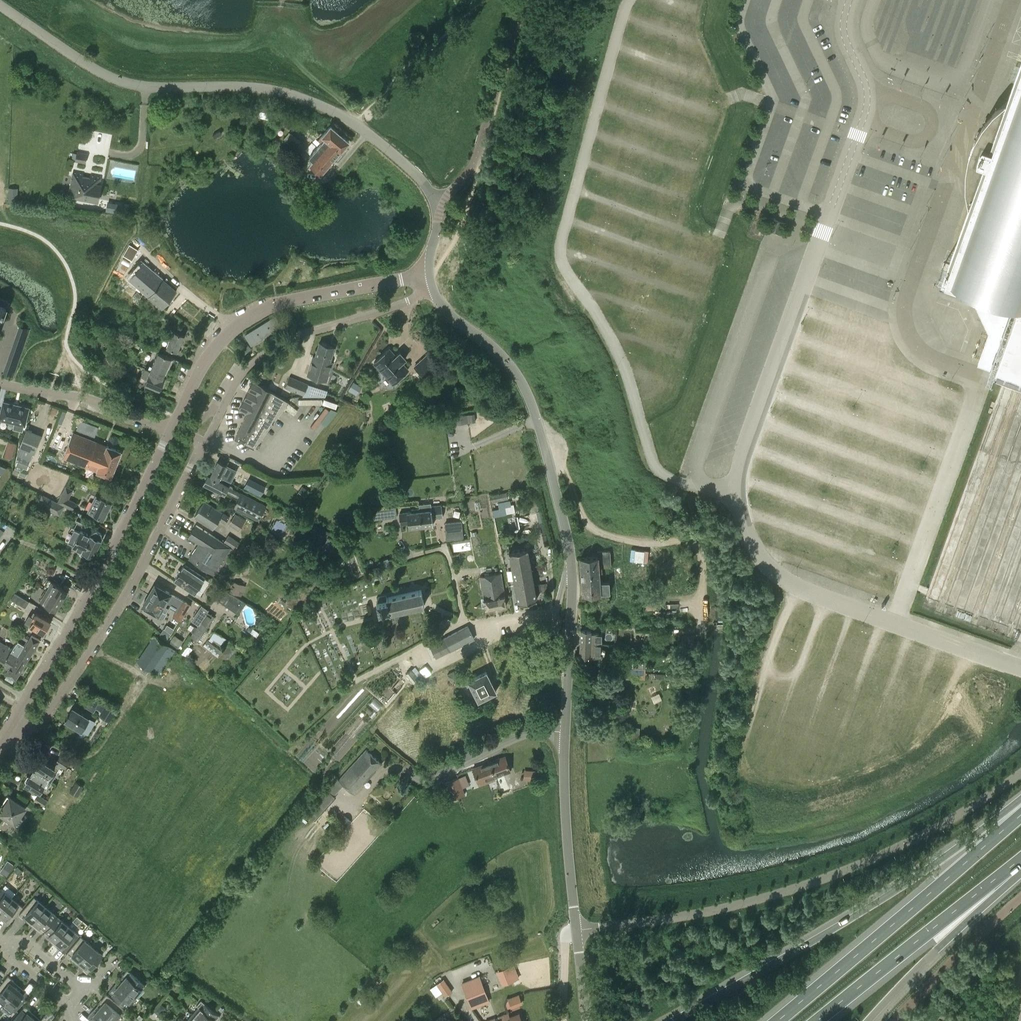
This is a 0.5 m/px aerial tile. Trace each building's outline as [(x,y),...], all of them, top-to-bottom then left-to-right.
[(1009,97),(996,109),(985,122),(977,137),(971,152),(968,168),(968,185),(971,203),(947,271),(943,283),(968,292),(974,294),(990,329),(988,335),(979,360),(988,363),(994,365),(1020,375),(1020,297),(1019,297),(1020,292),(1020,64),(1009,97)] [(260,110),(270,113),(272,107),(261,105),(260,110)] [(349,141),(331,125),(319,139),(322,142),(309,157),(314,161),(311,164),(321,173),(349,141)] [(86,161),(87,153),(77,152),(76,159),(86,161)] [(70,179),(67,196),(98,201),(101,184),(100,184),(101,176),(91,174),(90,178),(83,177),(83,172),(73,170),(72,179),(70,179)] [(8,202),(17,202),(17,199),(14,199),(15,188),(9,188),(8,202)] [(106,211),(121,214),(126,215),(126,214),(127,207),(108,203),(106,211)] [(900,234),(907,215),(895,211),(888,230),(900,234)] [(785,223),(773,219),(769,230),(781,235),(782,230),(784,224),(785,223)] [(129,245),(114,269),(123,275),(138,251),(129,245)] [(162,307),(176,291),(144,262),(130,279),(162,307)] [(276,318),(261,326),(267,336),(282,327),(276,318)] [(286,328),(290,325),(286,319),(282,322),(286,328)] [(252,345),(267,336),(261,326),(246,335),(252,345)] [(20,327),(18,332),(27,336),(29,330),(20,327)] [(178,351),(185,336),(175,330),(167,345),(178,351)] [(18,332),(16,338),(25,341),(27,336),(18,332)] [(87,339),(87,343),(89,346),(92,347),(95,345),(96,341),(94,338),(91,337),(87,339)] [(246,343),(239,350),(244,355),(251,348),(246,343)] [(335,347),(320,343),(316,356),(313,355),(307,375),(327,381),(333,362),(330,361),(335,347)] [(389,348),(374,362),(393,383),(408,369),(402,362),(406,358),(400,351),(396,355),(389,348)] [(9,352),(6,362),(19,366),(22,356),(9,352)] [(139,381),(144,383),(160,390),(166,377),(163,376),(172,358),(159,352),(151,369),(144,367),(139,381)] [(429,352),(415,366),(425,376),(439,363),(429,352)] [(285,387),(303,395),(308,384),(289,376),(285,387)] [(359,384),(353,381),(348,389),(354,393),(359,384)] [(289,401),(261,385),(253,382),(239,409),(239,411),(247,415),(235,438),(254,447),(289,401)] [(1,412),(0,412),(0,419),(25,425),(29,408),(3,402),(1,412)] [(316,429),(319,421),(328,425),(334,410),(322,404),(313,427),(316,429)] [(476,421),(475,412),(453,415),(453,423),(476,421)] [(95,437),(98,427),(80,419),(76,429),(95,437)] [(42,435),(26,429),(19,448),(20,448),(18,454),(31,459),(33,454),(34,454),(42,435)] [(73,432),(63,457),(97,471),(111,477),(121,451),(107,445),(107,446),(98,442),(73,432)] [(119,438),(112,436),(109,444),(116,446),(119,438)] [(8,441),(6,448),(13,450),(15,443),(8,441)] [(17,457),(15,459),(18,460),(16,465),(27,470),(30,462),(17,457)] [(208,475),(208,476),(220,482),(220,481),(221,481),(224,480),(228,483),(235,470),(226,465),(218,461),(210,476),(208,475)] [(228,486),(220,481),(220,482),(208,476),(204,483),(224,494),(226,491),(237,497),(240,492),(233,488),(232,486),(229,484),(228,486)] [(248,478),(244,488),(260,496),(265,487),(248,478)] [(302,486),(298,491),(304,497),(309,490),(302,486)] [(89,492),(96,495),(97,494),(98,490),(92,487),(89,492)] [(507,492),(490,495),(491,502),(508,499),(507,492)] [(241,493),(234,507),(258,520),(265,505),(241,493)] [(88,509),(104,517),(112,501),(97,494),(88,509)] [(43,495),(38,503),(42,505),(59,514),(63,506),(46,497),(43,495)] [(61,495),(58,502),(72,509),(75,502),(68,499),(61,495)] [(499,509),(492,510),(494,517),(507,515),(506,514),(515,512),(513,504),(511,504),(510,500),(498,502),(499,509)] [(220,517),(223,513),(205,501),(195,517),(213,528),(220,517)] [(418,508),(420,526),(432,525),(432,519),(443,517),(441,504),(431,505),(431,502),(419,504),(419,508),(418,508)] [(372,513),(373,517),(373,520),(397,517),(395,506),(378,508),(372,513)] [(408,527),(420,526),(418,508),(414,508),(414,511),(406,512),(398,513),(400,523),(407,523),(408,527)] [(229,526),(244,535),(250,524),(236,515),(235,517),(225,510),(223,513),(220,517),(230,524),(229,526)] [(446,533),(463,531),(462,521),(444,523),(446,533)] [(73,545),(83,550),(92,532),(88,530),(87,526),(78,522),(75,529),(72,528),(66,540),(74,544),(73,545)] [(230,547),(223,542),(197,525),(196,524),(188,537),(199,543),(223,559),(230,548),(230,547)] [(92,532),(83,550),(85,551),(83,556),(90,559),(93,555),(102,537),(100,532),(96,530),(92,532)] [(226,539),(223,542),(229,546),(234,538),(228,534),(226,539)] [(543,535),(542,536),(544,546),(550,545),(550,544),(550,541),(548,534),(543,535)] [(452,545),(453,550),(470,547),(469,542),(452,545)] [(215,576),(217,573),(215,572),(223,559),(199,543),(189,559),(215,576)] [(527,548),(508,551),(511,564),(530,561),(527,548)] [(598,556),(587,557),(579,558),(581,583),(599,582),(599,571),(601,571),(601,568),(611,567),(610,549),(598,550),(598,556)] [(530,561),(511,564),(513,577),(532,574),(530,561)] [(205,579),(205,578),(185,564),(173,581),(194,595),(195,593),(200,596),(210,582),(205,579)] [(500,573),(480,577),(485,608),(506,605),(500,573)] [(532,574),(513,577),(515,590),(534,586),(534,585),(532,574)] [(245,585),(233,581),(229,592),(241,596),(245,585)] [(599,582),(581,583),(582,594),(596,594),(610,593),(609,581),(599,582)] [(46,592),(60,600),(66,590),(51,582),(46,592)] [(214,582),(207,592),(223,604),(238,614),(246,603),(231,592),(230,593),(214,582)] [(540,584),(542,592),(542,593),(548,592),(547,583),(540,584)] [(152,592),(150,595),(169,607),(170,607),(176,611),(184,616),(187,611),(188,608),(190,605),(182,600),(171,594),(155,584),(151,590),(152,592)] [(534,586),(515,590),(518,603),(537,599),(536,593),(534,586)] [(424,605),(420,590),(386,598),(385,595),(376,597),(377,602),(376,602),(378,613),(388,611),(389,613),(424,605)] [(55,610),(60,600),(46,592),(40,601),(55,610)] [(29,601),(15,593),(11,599),(25,608),(29,601)] [(146,599),(142,606),(158,615),(159,615),(164,618),(167,613),(170,607),(169,607),(150,595),(148,599),(146,599)] [(184,616),(176,611),(173,616),(181,621),(183,618),(184,616)] [(51,622),(36,612),(33,617),(30,615),(26,622),(30,624),(44,632),(51,622)] [(207,612),(191,636),(198,641),(215,616),(207,612)] [(468,626),(430,645),(430,646),(432,645),(437,656),(436,657),(436,658),(474,639),(468,626)] [(171,633),(164,628),(160,633),(167,638),(171,633)] [(579,643),(601,644),(601,634),(590,634),(590,629),(580,629),(579,643)] [(210,637),(222,645),(226,638),(214,631),(210,637)] [(9,656),(12,652),(16,655),(17,654),(27,660),(40,639),(32,634),(31,637),(29,640),(21,635),(17,643),(16,642),(14,646),(12,649),(0,641),(0,651),(9,656)] [(174,635),(171,640),(179,647),(183,642),(174,635)] [(138,661),(150,670),(159,675),(170,659),(168,659),(174,650),(154,636),(138,661)] [(694,647),(694,637),(683,636),(683,647),(694,647)] [(600,656),(601,644),(579,643),(579,655),(600,656)] [(8,669),(6,672),(7,674),(5,678),(12,683),(15,678),(27,660),(17,654),(16,655),(12,652),(9,656),(0,651),(0,664),(8,669)] [(646,660),(628,659),(627,673),(646,673),(646,660)] [(426,666),(420,670),(425,677),(431,673),(426,666)] [(465,674),(461,666),(447,674),(451,682),(465,674)] [(411,670),(406,675),(414,684),(419,680),(411,670)] [(485,672),(467,681),(477,700),(495,691),(485,672)] [(93,697),(86,708),(94,713),(96,709),(101,712),(99,716),(110,722),(116,711),(93,697)] [(96,721),(89,717),(73,707),(65,720),(81,730),(88,734),(96,721)] [(631,727),(629,742),(638,743),(640,727),(631,727)] [(366,750),(339,779),(338,780),(354,794),(381,764),(366,750)] [(59,756),(55,762),(65,769),(69,762),(59,756)] [(505,756),(489,762),(495,777),(511,771),(505,756)] [(36,764),(32,770),(47,779),(55,767),(40,758),(39,759),(38,759),(35,763),(36,764)] [(496,779),(495,777),(489,762),(473,768),(479,785),(496,779)] [(40,791),(47,779),(32,770),(29,775),(27,775),(25,779),(26,780),(25,782),(40,791)] [(459,777),(451,780),(457,797),(465,794),(459,777)] [(443,783),(444,785),(449,798),(449,800),(457,797),(451,780),(443,783)] [(76,781),(69,792),(77,797),(84,786),(76,781)] [(444,785),(436,788),(436,789),(438,794),(441,801),(449,798),(444,785)] [(38,794),(34,801),(43,807),(47,800),(38,794)] [(7,796),(3,801),(6,803),(0,812),(0,813),(19,826),(23,819),(19,817),(25,808),(7,796)] [(12,898),(1,889),(0,890),(0,912),(12,898)] [(32,921),(45,906),(34,897),(19,915),(25,919),(27,917),(32,921)] [(0,912),(0,913),(4,917),(2,920),(8,925),(23,907),(12,898),(0,912)] [(55,915),(45,906),(32,921),(37,925),(35,928),(40,933),(55,915)] [(55,941),(68,926),(57,917),(42,934),(48,939),(50,937),(55,941)] [(79,935),(68,926),(55,941),(60,945),(58,948),(64,953),(79,935)] [(79,961),(91,946),(81,937),(66,954),(72,959),(74,957),(79,961)] [(102,955),(91,946),(79,961),(83,965),(81,967),(87,972),(102,955)] [(512,965),(503,968),(509,982),(518,978),(512,965)] [(124,978),(120,983),(135,995),(144,984),(127,970),(122,976),(124,978)] [(17,988),(12,983),(14,981),(8,976),(0,986),(0,999),(4,1003),(17,988)] [(480,977),(463,984),(469,1002),(472,1008),(489,1001),(480,977)] [(436,984),(445,997),(452,992),(443,979),(436,984)] [(135,995),(120,983),(116,988),(114,985),(109,991),(126,1006),(135,995)] [(17,988),(4,1003),(0,1007),(9,1015),(13,1010),(15,1012),(29,994),(24,989),(22,992),(17,988)] [(103,1002),(99,1007),(114,1020),(123,1009),(106,994),(101,1000),(103,1002)] [(508,999),(511,1007),(521,1003),(518,995),(508,999)] [(192,1015),(199,1020),(215,1020),(219,1016),(200,1000),(196,1005),(198,1007),(192,1015)] [(12,1020),(31,1020),(34,1018),(29,1014),(31,1011),(25,1006),(12,1020)] [(99,1007),(95,1012),(93,1010),(88,1016),(91,1019),(90,1020),(113,1020),(114,1020),(99,1007)] [(54,1015),(48,1010),(39,1020),(49,1020),(54,1015)] [(498,1017),(486,1020),(522,1020),(519,1014),(509,1017),(508,1013),(498,1017)]
